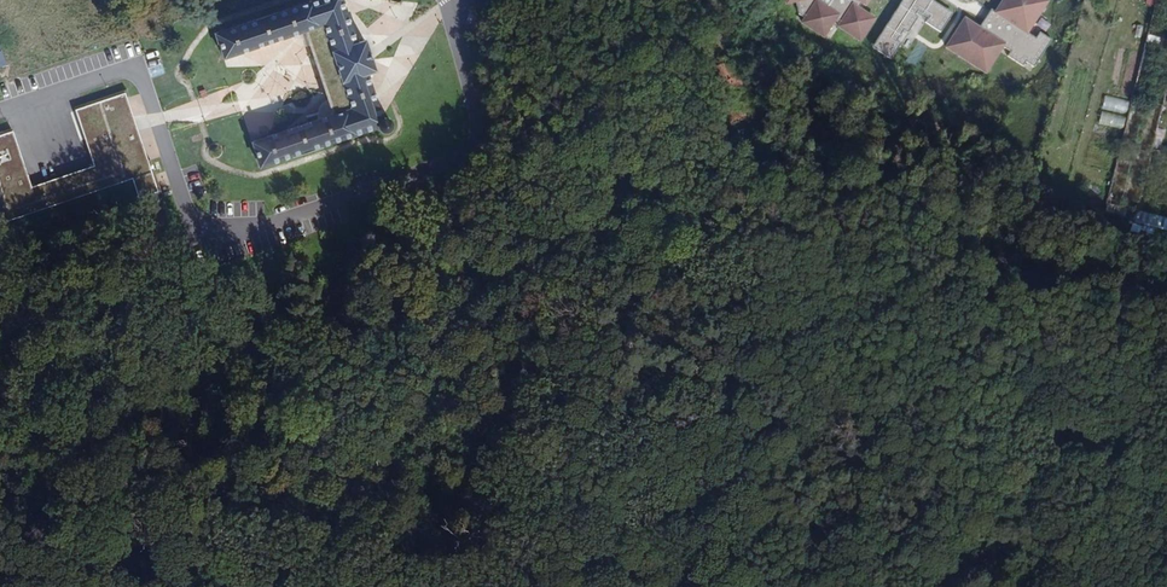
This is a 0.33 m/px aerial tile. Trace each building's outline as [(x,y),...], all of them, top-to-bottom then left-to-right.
[(379,127),(379,128),(380,129),(381,130),(382,131),(383,131),(385,131),(387,131),(388,130),(390,129),(391,128),(392,126),(392,125),(392,123),(391,121),(390,120),(389,119),(387,118),(386,118),(384,118),(383,118),(382,118),(366,72),(375,69),(365,40),(356,42),(342,0),(312,0),(215,32),(223,56),(305,29),(333,114),(252,141),(260,166),(379,127)] [(824,36),(834,20),(836,17),(843,21),(841,24),(839,26),(861,40),(875,18),(858,8),(856,6),(859,0),(862,2),(866,4),(869,0),(786,0),(787,3),(796,1),(799,14),(805,18),(803,22),(824,36)] [(900,5),(905,8),(903,11),(899,12),(896,10),(876,41),(879,43),(881,47),(879,50),(892,59),(902,43),(898,40),(904,30),(908,32),(919,17),(915,15),(918,11),(929,17),(926,22),(942,32),(950,19),(947,16),(946,12),(948,9),(934,0),(903,0),(900,5)] [(947,47),(962,56),(965,51),(975,57),(972,62),(987,72),(1003,46),(1012,51),(1009,55),(1024,65),(1027,61),(1035,66),(1053,39),(1041,31),(1037,37),(1028,32),(1022,28),(1034,9),(1040,13),(1048,1),(1047,0),(1004,0),(996,11),(992,19),(984,20),(979,27),(965,18),(947,47)] [(992,8),(984,20),(992,19),(996,11),(992,8)] [(759,30),(768,28),(764,9),(756,10),(759,30)] [(1022,28),(1028,32),(1040,13),(1034,9),(1022,28)] [(915,15),(919,17),(926,22),(929,17),(918,11),(915,15)] [(898,40),(902,43),(908,32),(904,30),(898,40)] [(1166,48),(1166,40),(1147,36),(1146,43),(1166,48)] [(129,57),(140,52),(136,42),(125,46),(129,57)] [(965,51),(962,56),(972,62),(975,57),(965,51)] [(12,131),(5,133),(26,196),(102,170),(83,112),(121,99),(135,139),(129,141),(137,164),(147,160),(125,93),(75,110),(93,165),(31,186),(12,131)] [(132,179),(138,198),(158,191),(147,160),(137,164),(129,141),(135,139),(121,99),(83,112),(102,170),(26,196),(5,133),(0,135),(0,223),(132,179)] [(253,134),(267,130),(262,111),(269,109),(266,99),(245,105),(253,134)] [(981,135),(995,142),(997,135),(985,129),(981,135)] [(1153,137),(1151,149),(1159,151),(1162,138),(1153,137)] [(1028,192),(1039,195),(1041,188),(1031,185),(1028,192)] [(1135,220),(1146,224),(1150,215),(1137,212),(1135,220)] [(446,365),(440,368),(444,380),(451,377),(446,365)]
